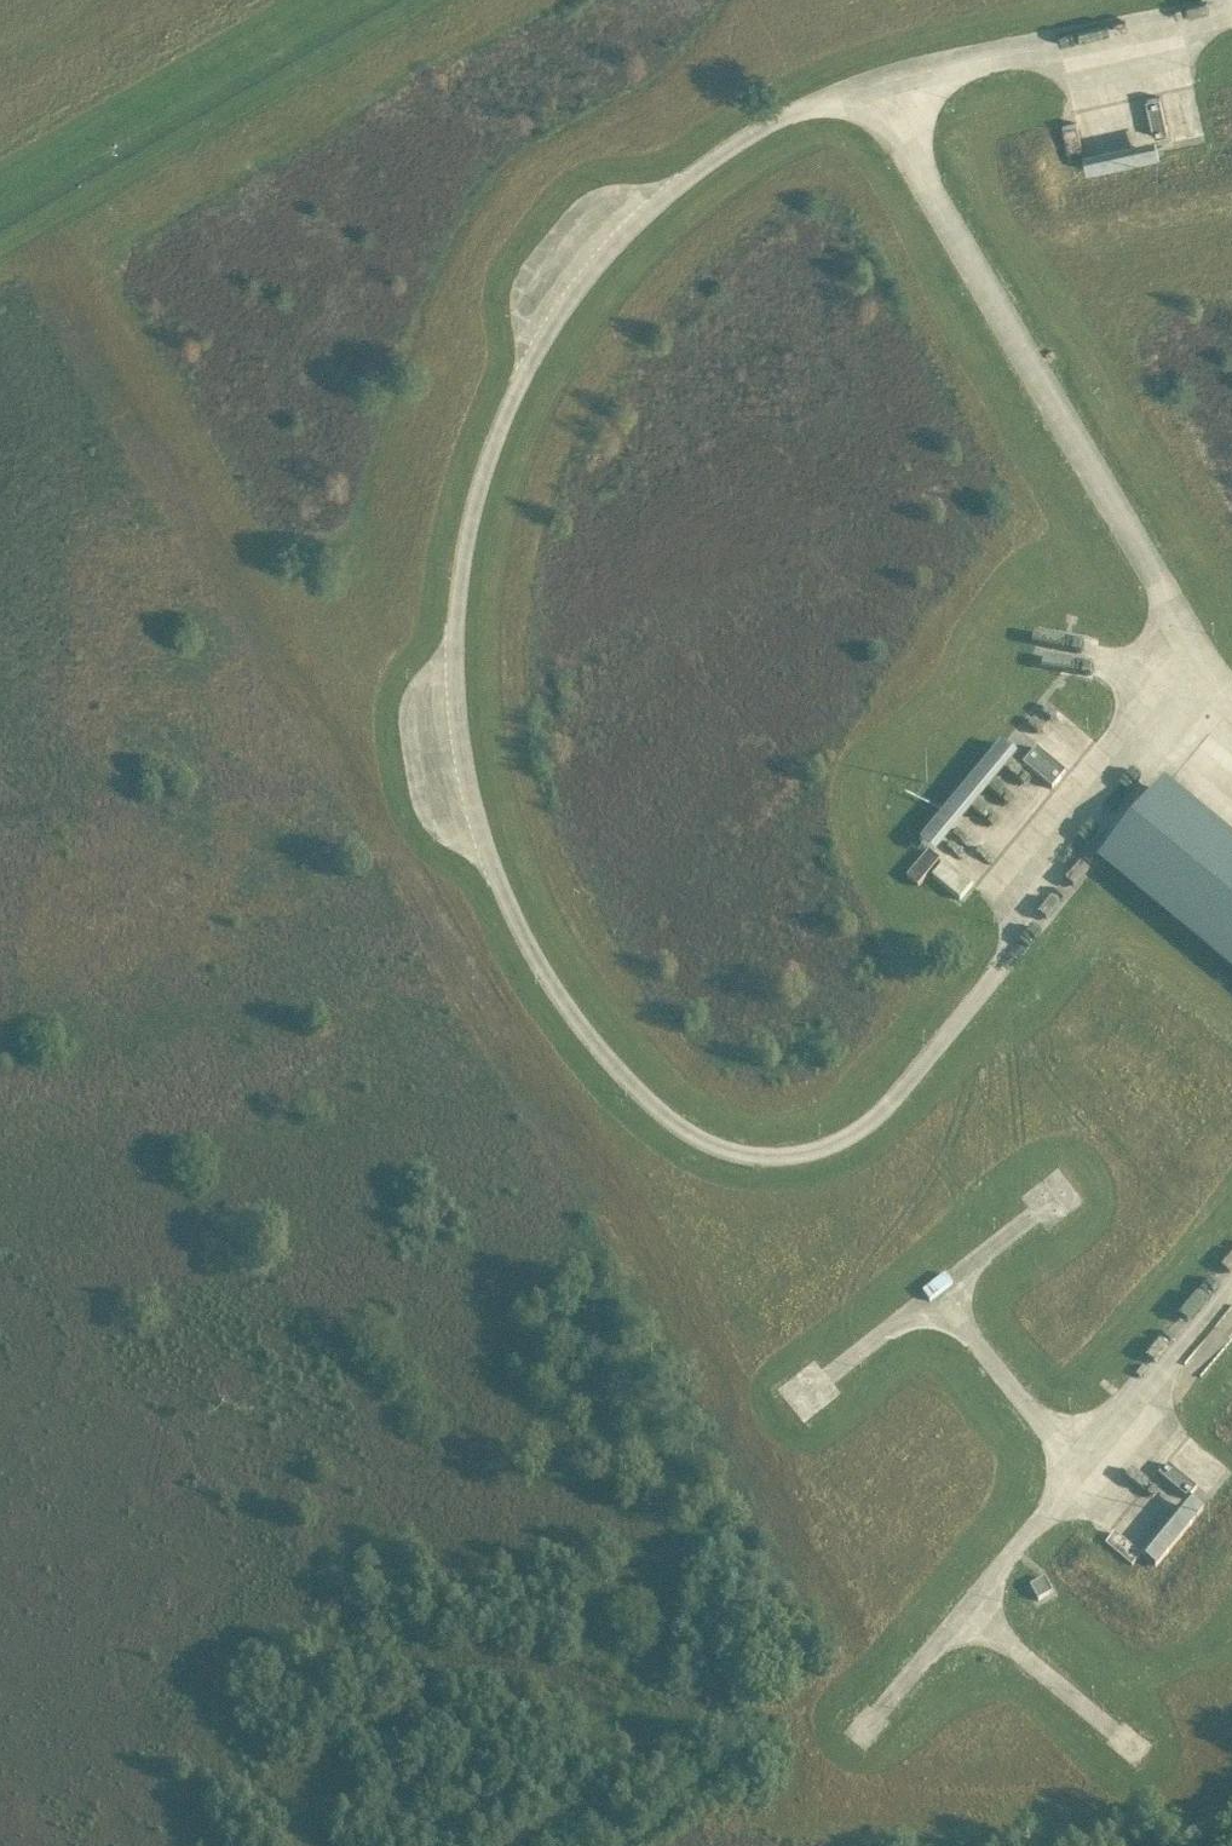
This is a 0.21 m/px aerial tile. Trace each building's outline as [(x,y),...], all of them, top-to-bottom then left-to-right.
[(1155,134),(1168,132),(1160,94),(1146,97),(1154,134),(1155,134)] [(1082,146),(1078,129),(1077,121),(1062,124),(1070,157),(1084,154),(1082,146)] [(1037,749),(1023,765),(1053,790),(1066,773),(1037,749)] [(1105,860),(1108,862),(1231,965),(1231,847),(1219,835),(1196,817),(1166,792),(1163,790),(1163,789),(1134,824),(1105,860)] [(919,888),(941,862),(929,852),(908,879),(919,888)] [(960,901),(973,886),(945,863),(932,878),(960,901)] [(1168,1465),(1159,1476),(1188,1500),(1197,1489),(1168,1465)] [(1142,1556),(1115,1534),(1106,1545),(1132,1567),(1142,1556)] [(1038,1602),(1053,1594),(1045,1579),(1030,1588),(1038,1602)]
